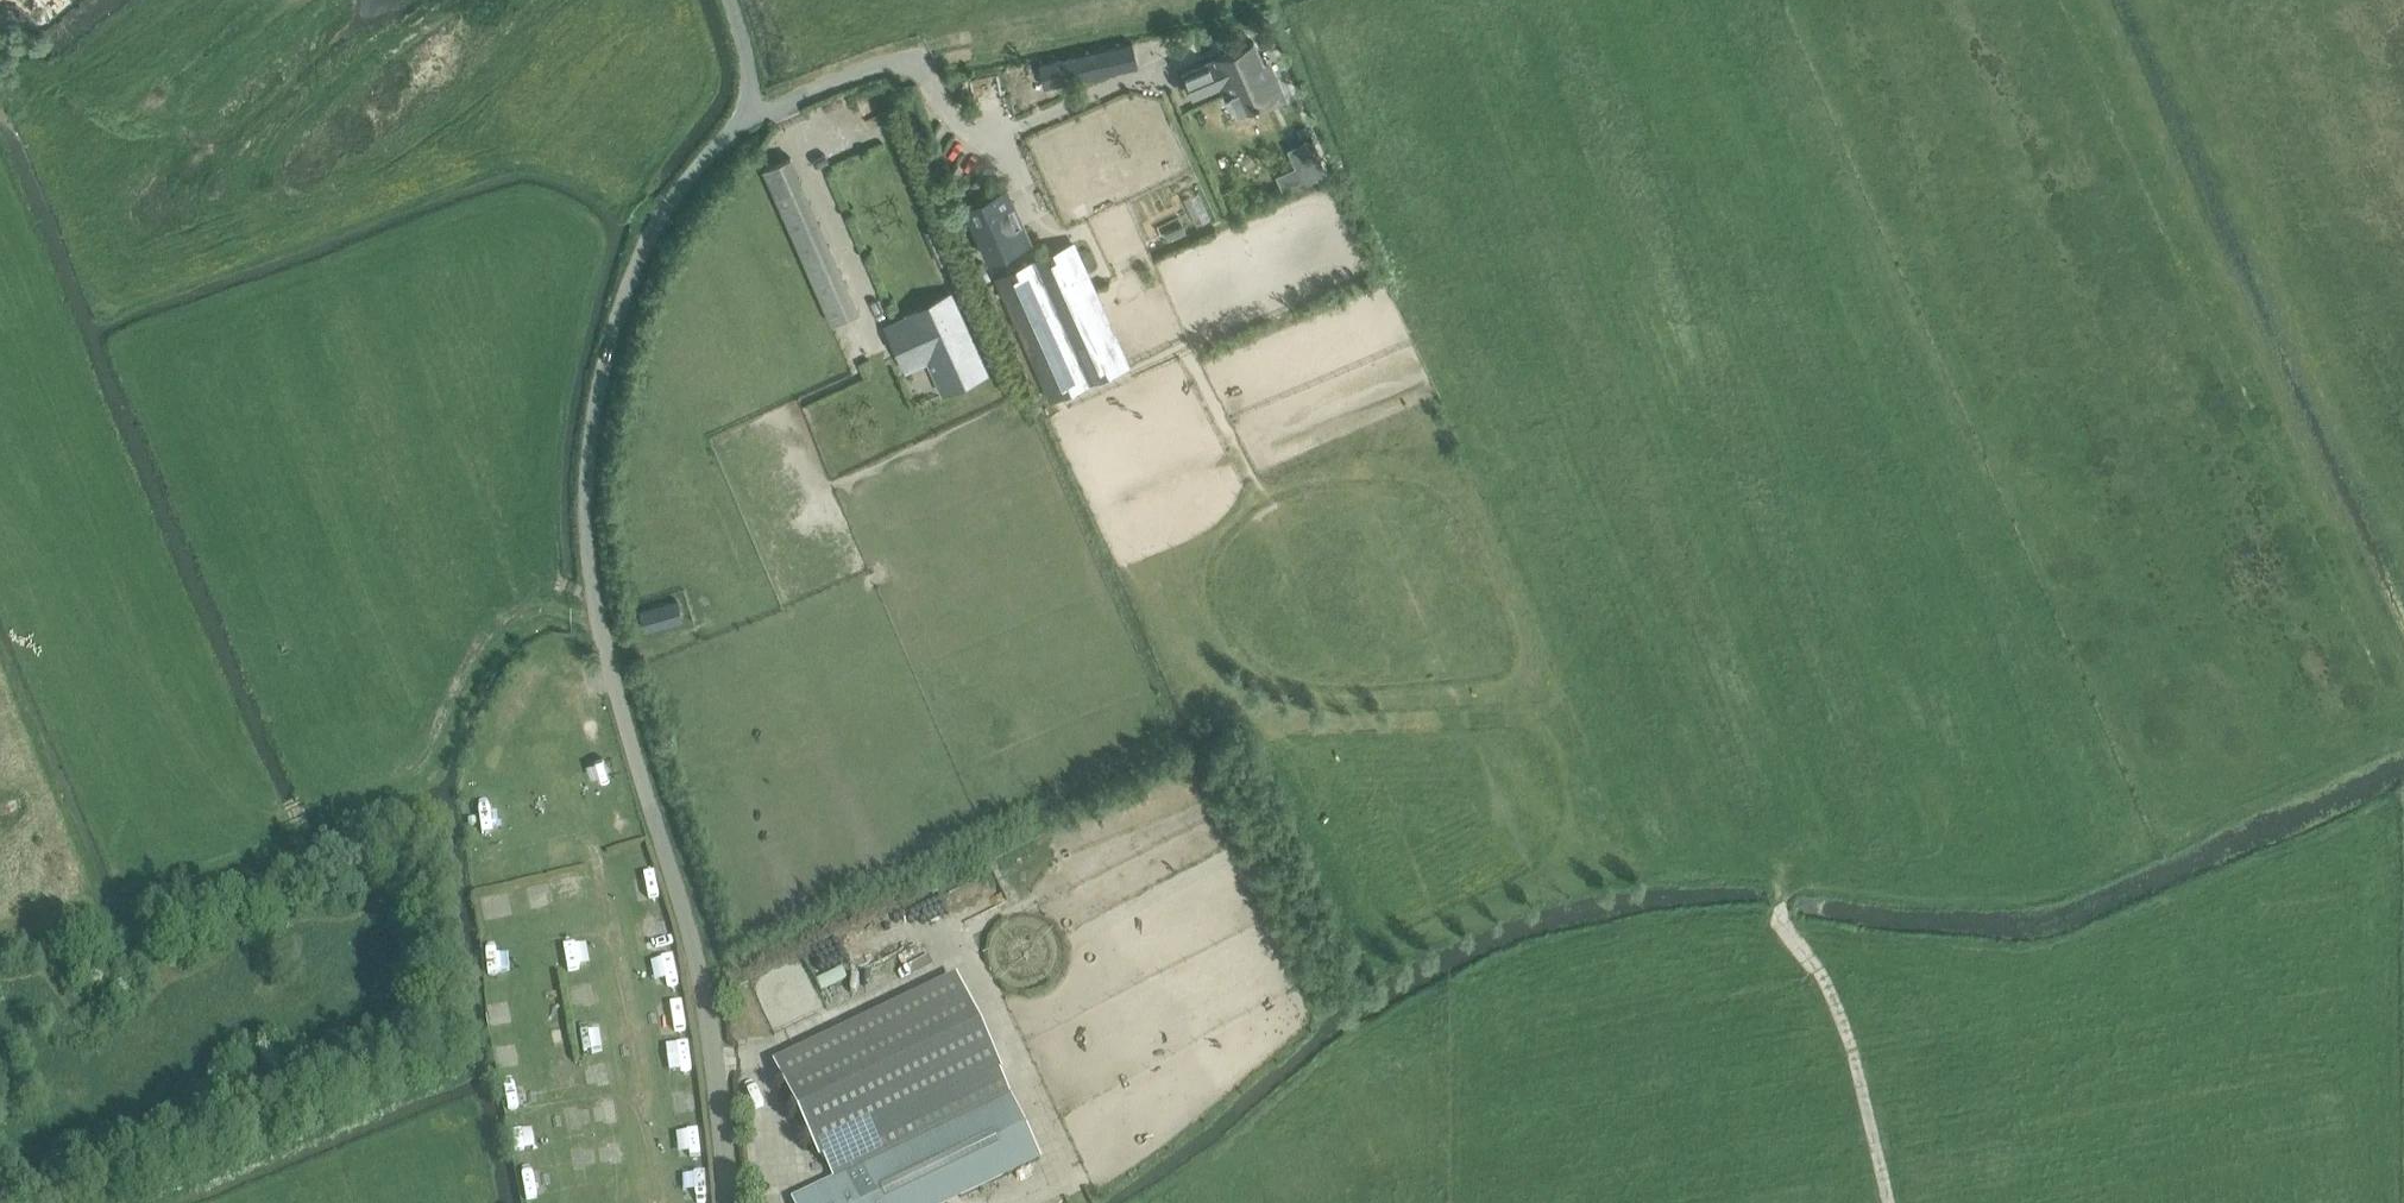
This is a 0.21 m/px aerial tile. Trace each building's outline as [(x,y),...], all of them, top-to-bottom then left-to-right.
[(1226,82),(1239,111),(1276,94),(1253,41),(1216,58),(1216,59),(1182,73),(1192,97),(1226,82)] [(1044,87),(1137,66),(1132,43),(1039,64),(1044,87)] [(1312,139),(1297,145),(1313,180),(1327,174),(1312,139)] [(858,312),(800,179),(789,158),(763,170),(832,323),(858,312)] [(1000,190),(965,206),(988,258),(1024,242),(1000,190)] [(1032,261),(996,276),(1051,399),(1128,365),(1094,290),(1072,243),(1052,251),(1032,261)] [(907,314),(908,316),(886,326),(906,369),(928,359),(942,392),(986,372),(950,294),(907,314)] [(678,597),(639,608),(645,630),(684,619),(678,597)] [(780,1070),(832,1181),(984,1109),(1007,1099),(954,986),(780,1070)] [(984,1109),(832,1181),(792,1199),(794,1202),(948,1202),(1014,1172),(984,1109)]
